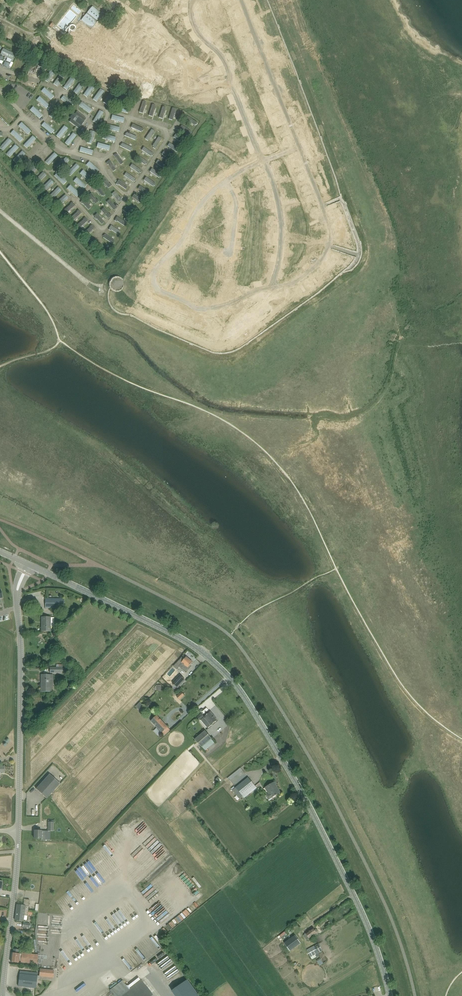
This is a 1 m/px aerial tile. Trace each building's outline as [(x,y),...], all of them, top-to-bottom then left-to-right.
[(8,3),(4,0),(0,0),(0,7),(4,9),(8,3)] [(26,13),(28,14),(30,12),(19,4),(17,7),(21,10),(19,13),(23,16),(26,13)] [(84,17),(81,20),(92,28),(103,14),(93,6),(84,17)] [(39,8),(36,11),(46,19),(49,15),(39,8)] [(36,27),(39,29),(44,22),(32,12),(29,16),(39,24),(36,27)] [(7,61),(11,62),(15,53),(3,48),(1,54),(8,57),(7,61)] [(44,79),(48,82),(55,72),(52,69),(44,79)] [(53,83),(57,86),(65,76),(61,73),(53,83)] [(63,87),(67,90),(75,80),(71,77),(63,87)] [(73,91),(77,94),(85,84),(81,81),(73,91)] [(83,94),(87,97),(95,87),(91,84),(83,94)] [(51,99),(54,96),(44,87),(41,91),(51,99)] [(93,99),(97,101),(104,91),(101,88),(93,99)] [(103,102),(107,105),(115,94),(111,92),(103,102)] [(70,107),(73,104),(63,95),(60,99),(70,107)] [(46,108),(49,105),(39,96),(36,99),(46,108)] [(89,113),(92,109),(82,101),(79,105),(89,113)] [(64,115),(67,112),(58,103),(54,107),(64,115)] [(39,118),(42,114),(33,106),(30,109),(39,118)] [(93,121),(97,123),(103,112),(99,110),(93,121)] [(87,118),(77,111),(75,114),(73,113),(70,117),(72,118),(69,121),(79,129),(81,126),(85,121),(84,121),(87,118)] [(58,124),(62,121),(52,112),(49,116),(58,124)] [(198,122),(188,116),(186,119),(195,125),(196,124),(197,125),(198,122)] [(51,134),(54,130),(44,121),(41,125),(51,134)] [(21,122),(18,125),(27,134),(31,131),(21,122)] [(144,128),(132,123),(131,127),(141,131),(142,131),(143,131),(144,128)] [(68,128),(64,125),(56,135),(60,138),(68,128)] [(192,132),(182,125),(180,128),(189,134),(189,133),(190,134),(192,132)] [(152,128),(145,138),(148,141),(155,131),(154,131),(154,130),(152,128)] [(13,130),(10,133),(20,142),(23,139),(13,130)] [(95,131),(90,130),(87,143),(91,144),(95,131)] [(76,135),(73,132),(65,142),(68,145),(76,135)] [(186,141),(176,134),(173,137),(183,143),(183,142),(184,143),(186,141)] [(36,139),(32,135),(23,145),(27,148),(36,139)] [(155,149),(162,138),(159,136),(152,146),(153,146),(153,147),(155,149)] [(8,138),(0,147),(0,148),(3,150),(12,141),(8,138)] [(109,150),(110,146),(98,142),(96,147),(109,150)] [(180,149),(169,142),(167,146),(177,152),(177,151),(178,151),(180,149)] [(119,146),(131,151),(132,147),(122,143),(121,143),(119,146)] [(18,147),(15,144),(6,154),(10,157),(18,147)] [(92,155),(93,150),(81,147),(79,151),(92,155)] [(154,153),(144,147),(142,150),(151,156),(152,155),(154,153)] [(25,154),(22,151),(13,160),(16,163),(25,154)] [(174,157),(164,151),(162,154),(171,160),(171,159),(172,160),(174,157)] [(57,156),(54,152),(45,161),(48,165),(57,156)] [(113,155),(121,165),(124,162),(117,153),(116,154),(116,153),(113,155)] [(148,162),(138,155),(136,159),(145,165),(146,164),(147,164),(148,162)] [(69,160),(66,157),(57,166),(60,169),(69,160)] [(168,166),(158,159),(155,163),(165,169),(165,168),(166,168),(168,166)] [(116,169),(110,160),(106,162),(106,163),(107,165),(108,164),(113,171),(116,169)] [(96,173),(99,170),(89,161),(86,165),(96,173)] [(79,167),(76,163),(67,172),(70,176),(79,167)] [(38,167),(35,164),(26,173),(29,176),(38,167)] [(142,170),(132,164),(130,167),(139,173),(140,172),(140,173),(142,170)] [(162,175),(152,168),(149,171),(159,177),(159,176),(160,177),(162,175)] [(89,182),(92,178),(83,169),(80,173),(89,182)] [(46,175),(43,172),(34,181),(37,184),(46,175)] [(63,185),(66,181),(57,172),(54,175),(63,185)] [(136,179),(126,172),(124,175),(133,182),(134,181),(135,181),(136,179)] [(109,184),(104,176),(101,179),(108,188),(112,185),(110,183),(109,184)] [(83,189),(86,186),(77,177),(73,181),(83,189)] [(156,183),(146,177),(144,180),(153,186),(154,185),(154,186),(156,183)] [(54,182),(50,179),(41,188),(45,191),(54,182)] [(128,186),(118,179),(116,183),(116,184),(118,185),(119,184),(126,189),(128,186)] [(76,197),(80,193),(70,184),(67,188),(76,197)] [(105,195),(97,185),(94,188),(102,196),(103,196),(105,195)] [(150,192),(140,185),(138,188),(147,195),(148,194),(150,192)] [(61,190),(58,187),(49,196),(52,199),(61,190)] [(119,197),(114,191),(112,194),(119,202),(122,200),(121,199),(122,198),(120,196),(119,197)] [(96,199),(91,192),(88,195),(95,204),(99,201),(97,199),(96,199)] [(68,198),(65,194),(56,203),(59,206),(68,198)] [(144,201),(134,194),(132,197),(141,203),(142,202),(143,203),(144,201)] [(83,203),(88,210),(91,207),(84,199),(80,202),(82,204),(83,203)] [(115,206),(109,199),(106,202),(114,210),(118,207),(116,205),(115,206)] [(70,204),(64,210),(66,213),(75,205),(72,202),(70,203),(70,204)] [(109,214),(104,207),(101,210),(108,219),(112,216),(110,213),(109,214)] [(135,214),(125,207),(123,210),(132,217),(133,216),(134,216),(135,214)] [(77,212),(70,217),(72,220),(81,213),(78,209),(76,211),(77,212)] [(97,219),(101,224),(104,222),(97,213),(94,216),(95,217),(94,217),(96,219),(97,219)] [(117,221),(124,226),(126,222),(117,216),(114,220),(116,222),(117,221)] [(83,219),(77,225),(79,228),(88,221),(85,217),(83,219)] [(90,227),(83,233),(86,236),(95,228),(91,224),(89,226),(90,227)] [(111,230),(118,235),(121,231),(111,225),(108,229),(111,231),(111,230)] [(115,240),(105,234),(103,237),(112,244),(115,240)] [(64,608),(64,604),(64,599),(45,598),(45,608),(50,608),(64,608)] [(51,617),(43,617),(43,623),(42,623),(41,631),(51,631),(51,617)] [(188,667),(193,662),(186,657),(182,662),(180,665),(183,668),(185,665),(188,667)] [(50,675),(41,675),(42,675),(42,681),(43,681),(43,684),(41,684),(41,691),(50,691),(50,675)] [(178,688),(185,680),(180,675),(173,683),(178,688)] [(211,725),(217,720),(215,718),(216,717),(211,712),(204,717),(211,725)] [(165,730),(168,727),(157,715),(151,721),(162,733),(163,732),(165,735),(168,732),(165,730)] [(205,730),(201,734),(195,739),(202,747),(212,739),(205,730)] [(36,789),(47,798),(60,783),(50,774),(36,789)] [(244,798),(257,788),(249,777),(236,787),(233,790),(240,799),(243,796),(244,798)] [(269,800),(272,799),(271,798),(280,793),(277,786),(276,787),(273,783),(266,787),(270,793),(265,795),(269,800)] [(104,867),(102,868),(109,879),(112,878),(104,867)] [(100,885),(102,883),(95,875),(91,878),(96,883),(97,882),(100,885)] [(28,906),(29,906),(29,900),(24,899),(24,905),(17,904),(15,920),(23,921),(24,915),(27,916),(28,910),(28,906)] [(121,907),(128,918),(130,917),(124,905),(121,907)] [(114,912),(108,917),(117,928),(122,924),(125,922),(121,916),(123,914),(119,908),(114,912)] [(102,921),(110,932),(113,931),(105,920),(102,921)] [(310,939),(317,933),(313,928),(306,933),(304,935),(307,940),(310,939)] [(290,951),(301,943),(295,935),(284,942),(290,951)] [(318,943),(307,949),(311,957),(322,951),(318,943)] [(19,953),(19,949),(14,949),(13,953),(12,952),(11,961),(19,962),(19,961),(21,961),(21,962),(37,964),(38,955),(22,953),(22,954),(19,953)] [(40,969),(39,976),(53,977),(54,970),(40,969)] [(38,973),(20,971),(18,986),(36,988),(38,973)] [(174,989),(179,995),(201,995),(190,979),(174,989)] [(141,980),(129,989),(122,980),(110,990),(114,995),(153,995),(141,980)]
